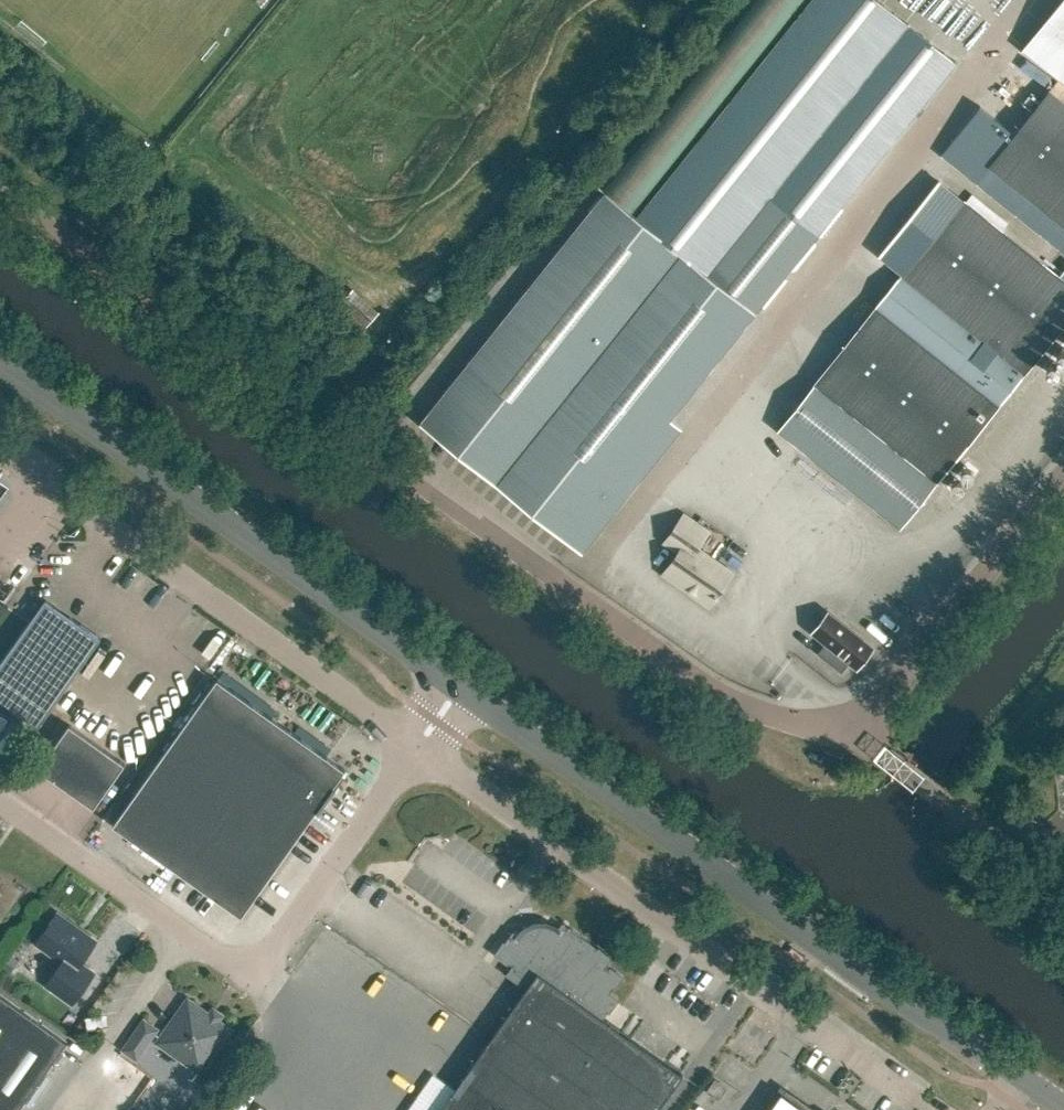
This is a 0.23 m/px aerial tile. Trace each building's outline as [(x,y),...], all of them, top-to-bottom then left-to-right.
[(598,186),(606,193),(636,217),(811,0),(748,0),(598,186)] [(956,61),(880,0),(811,0),(636,217),(706,273),(768,196),(817,236),(956,61)] [(1063,83),(1063,0),(1060,0),(1021,49),(1063,83)] [(1049,91),(990,165),(975,183),(1059,250),(1063,244),(1063,102),(1049,91)] [(636,217),(606,193),(434,406),(584,526),(596,512),(620,481),(817,236),(768,196),(706,273),(636,217)] [(815,384),(938,481),(1063,324),(1063,282),(962,200),(815,384)] [(778,432),(901,528),(938,481),(815,384),(778,432)] [(0,467),(0,488),(10,474),(0,467)] [(709,607),(733,574),(697,549),(708,533),(684,516),(664,542),(678,552),(663,574),(709,607)] [(101,638),(46,599),(0,664),(0,699),(39,726),(101,638)] [(813,633),(827,644),(819,654),(841,672),(849,662),(856,668),(872,649),(828,614),(813,633)] [(333,785),(345,769),(217,678),(113,824),(241,915),(333,785)] [(125,764),(69,724),(38,768),(94,808),(125,764)] [(24,887),(0,872),(0,913),(5,916),(24,887)] [(97,941),(57,913),(36,942),(62,961),(46,983),(64,996),(74,1003),(80,995),(95,973),(81,963),(97,941)] [(609,995),(622,977),(604,964),(609,959),(561,924),(558,929),(553,927),(542,927),(541,923),(532,924),(532,928),(527,930),(522,934),(519,937),(512,932),(496,955),(514,967),(508,975),(527,989),(520,999),(585,1045),(604,1018),(617,1001),(609,995)] [(10,956),(3,967),(10,972),(18,961),(10,956)] [(0,994),(0,1109),(18,1109),(67,1042),(0,994)] [(684,1076),(604,1018),(585,1045),(520,999),(454,1091),(432,1076),(408,1109),(659,1109),(684,1076)] [(229,1029),(188,1000),(158,1041),(199,1070),(229,1029)] [(157,1029),(144,1020),(124,1048),(136,1057),(157,1029)] [(782,1091),(768,1109),(808,1109),(782,1091)]
